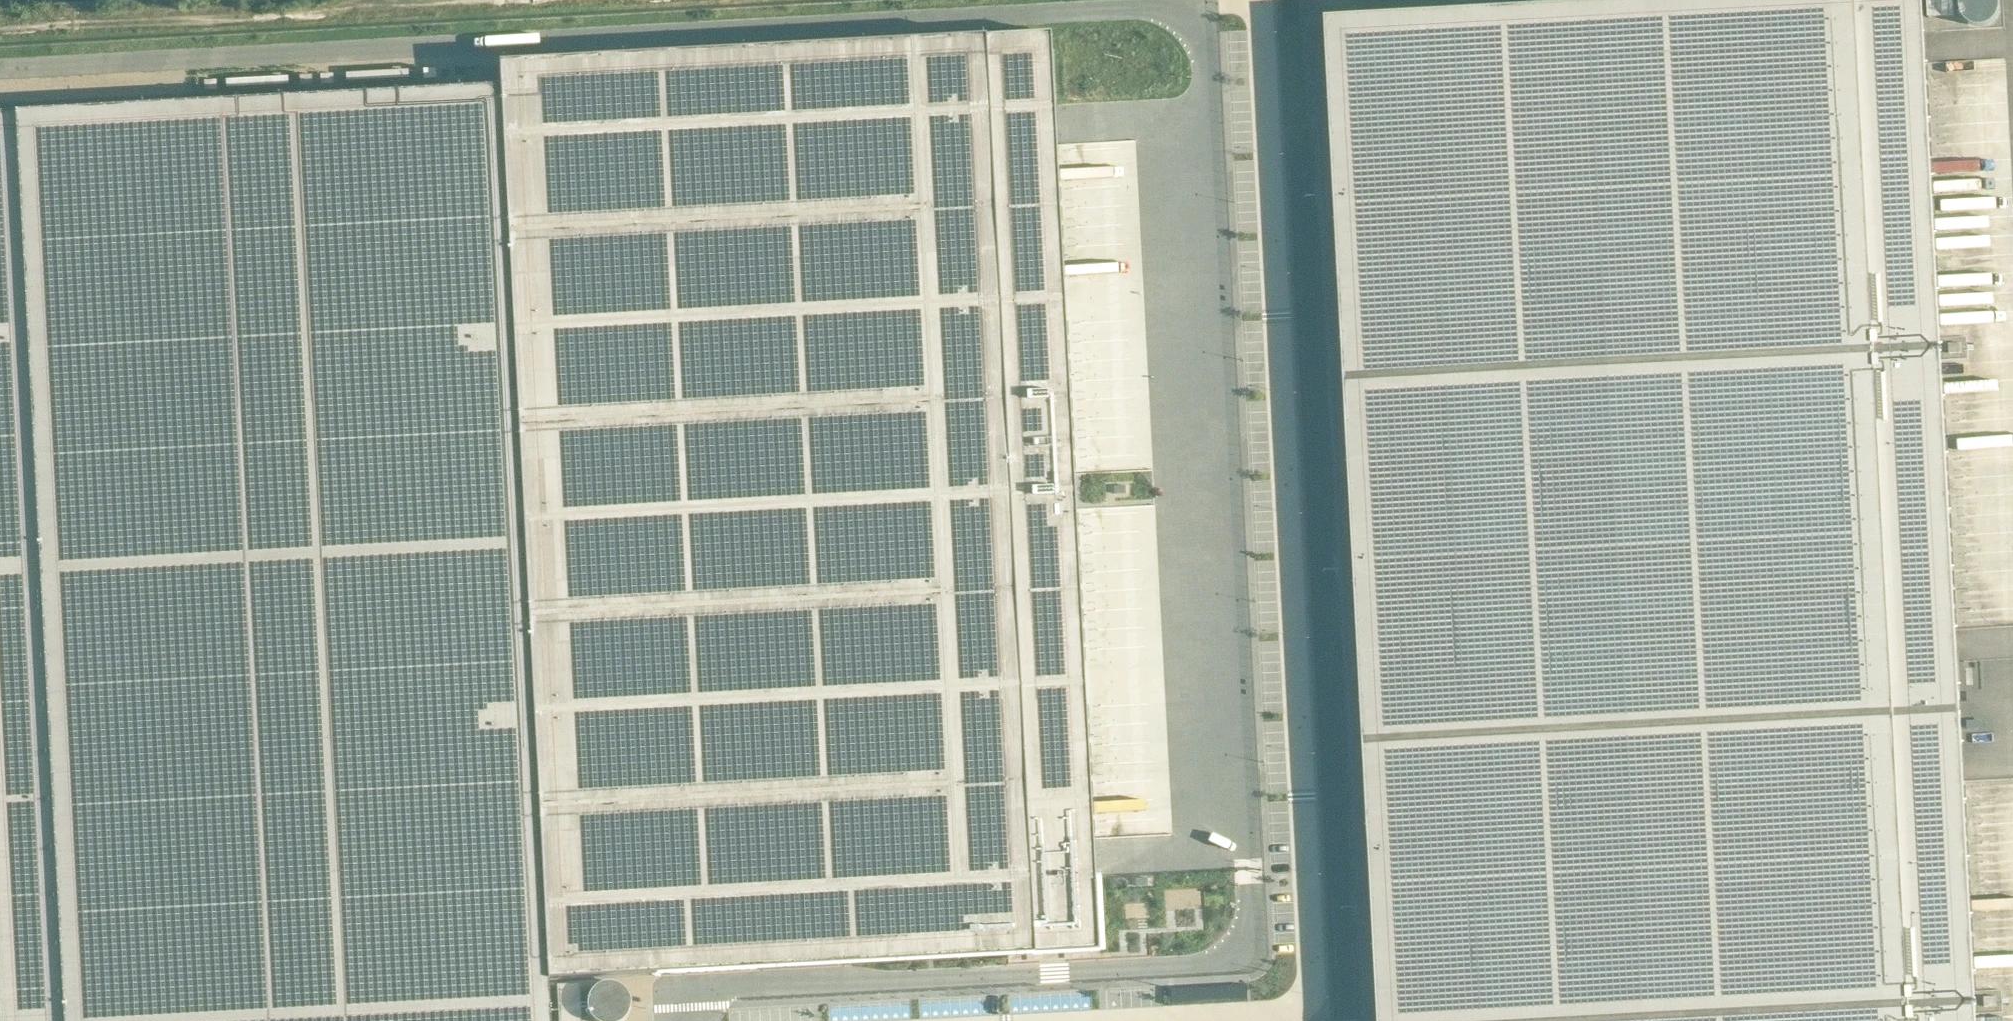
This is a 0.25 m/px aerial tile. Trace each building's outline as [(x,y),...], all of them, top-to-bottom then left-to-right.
[(1922,0),(1658,0),(1328,17),(1346,363),(1940,331),(1922,0)] [(1962,0),(1961,7),(1962,14),(1965,20),(1969,25),(1976,28),(1983,29),(1989,27),(1995,24),(2000,18),(2002,12),(2002,5),(2001,0),(1962,0)] [(549,980),(656,974),(656,975),(657,975),(659,975),(660,975),(660,974),(1009,956),(1009,955),(1098,950),(1053,86),(1054,86),(1053,85),(1054,85),(1053,83),(1053,82),(1052,82),(1050,32),(1028,33),(1007,34),(1004,34),(1003,34),(1003,35),(498,62),(500,86),(269,98),(69,109),(0,113),(0,1020),(551,1020),(549,980)] [(1364,707),(1959,676),(1940,331),(1346,363),(1364,707)] [(1977,1020),(1959,676),(1364,707),(1381,1020),(1958,1020),(1977,1020)] [(582,981),(560,982),(561,1020),(583,1020),(582,981)] [(626,996),(617,995),(610,997),(606,999),(600,1006),(598,1014),(598,1020),(639,1020),(640,1019),(639,1009),(633,1001),(626,996)]
